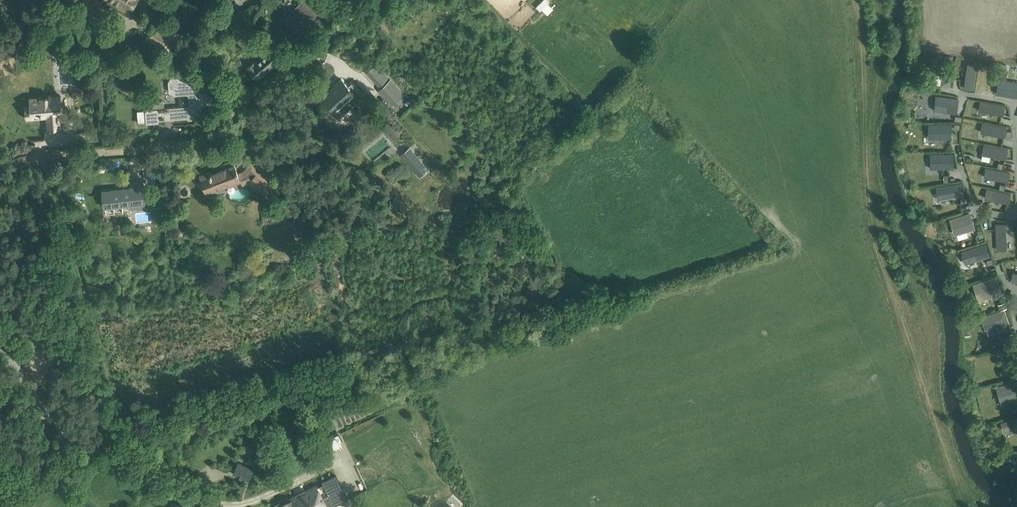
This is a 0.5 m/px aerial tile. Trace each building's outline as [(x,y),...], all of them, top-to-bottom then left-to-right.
[(119,1),(117,4),(130,12),(137,0),(116,0),(119,1)] [(302,36),(312,26),(309,24),(318,14),(303,0),(302,0),(284,20),(291,26),(295,22),(304,30),(300,34),(302,36)] [(337,10),(347,10),(347,0),(337,0),(337,10)] [(548,15),(557,7),(551,0),(543,0),(538,5),(548,15)] [(156,44),(156,45),(168,52),(180,32),(167,25),(164,31),(153,24),(145,37),(156,44)] [(241,39),(253,46),(259,34),(246,28),(241,39)] [(265,56),(255,64),(253,62),(248,67),(258,78),(279,60),(265,43),(259,49),(265,56)] [(74,73),(86,72),(85,63),(73,64),(74,73)] [(376,64),(366,73),(370,78),(380,69),(376,64)] [(967,64),(963,88),(973,89),(977,66),(967,64)] [(932,65),(930,75),(943,77),(941,87),(951,88),(954,69),(932,65)] [(145,109),(137,110),(137,121),(146,120),(147,123),(159,122),(159,120),(188,118),(188,117),(193,117),(197,113),(197,111),(200,111),(214,98),(205,93),(173,74),(168,82),(169,91),(175,95),(186,94),(189,95),(190,106),(190,108),(178,109),(178,107),(164,108),(164,101),(145,102),(145,109)] [(354,93),(342,79),(336,85),(337,86),(323,98),(326,100),(325,101),(326,102),(327,102),(335,111),(337,114),(349,103),(352,105),(359,98),(354,93)] [(996,94),(1015,97),(1016,84),(1016,82),(998,79),(996,94)] [(390,80),(378,90),(391,106),(403,95),(390,80)] [(30,97),(31,105),(25,105),(26,118),(47,117),(48,129),(60,128),(59,116),(62,115),(60,95),(30,97)] [(941,97),(939,112),(957,114),(959,100),(941,97)] [(982,102),(980,112),(1004,116),(1006,107),(982,102)] [(983,124),(982,134),(1006,138),(1008,128),(983,124)] [(952,125),(933,125),(933,140),(952,140),(952,125)] [(985,146),(983,156),(1007,160),(1009,151),(985,146)] [(415,153),(406,161),(420,176),(429,169),(415,153)] [(954,155),(935,155),(935,170),(954,169),(954,155)] [(240,180),(234,165),(212,174),(210,171),(200,175),(207,192),(229,184),(230,184),(240,180)] [(986,169),(984,178),(1007,182),(1009,173),(986,169)] [(250,180),(253,183),(251,185),(254,189),(256,186),(265,194),(272,186),(262,177),(264,174),(260,170),(250,180)] [(103,191),(105,207),(131,204),(131,208),(146,206),(143,182),(131,183),(132,188),(103,191)] [(963,184),(941,188),(943,200),(965,197),(963,184)] [(987,189),(985,199),(1010,205),(1012,195),(987,189)] [(163,218),(162,205),(153,206),(154,219),(163,218)] [(971,214),(954,219),(959,235),(976,230),(971,214)] [(287,224),(297,236),(307,229),(297,216),(287,224)] [(1005,224),(994,225),(995,251),(1006,250),(1005,224)] [(986,245),(966,251),(970,264),(990,257),(986,245)] [(977,285),(976,288),(977,293),(980,294),(980,296),(1001,289),(998,279),(977,285)] [(1005,312),(984,318),(986,322),(985,325),(986,328),(988,329),(998,326),(1009,323),(1005,312)] [(1012,336),(1004,339),(1006,345),(1014,342),(1012,336)] [(1004,350),(1012,374),(1015,376),(1016,376),(1016,359),(1013,347),(1004,350)] [(998,391),(999,396),(1002,397),(1016,393),(1016,383),(1000,388),(998,391)] [(1001,422),(1004,431),(1016,428),(1016,418),(1001,422)] [(238,461),(233,473),(249,481),(254,469),(238,461)] [(275,506),(328,506),(333,505),(334,506),(347,499),(336,475),(322,481),(323,484),(320,485),(290,499),(289,497),(275,503),(276,505),(275,506)]
